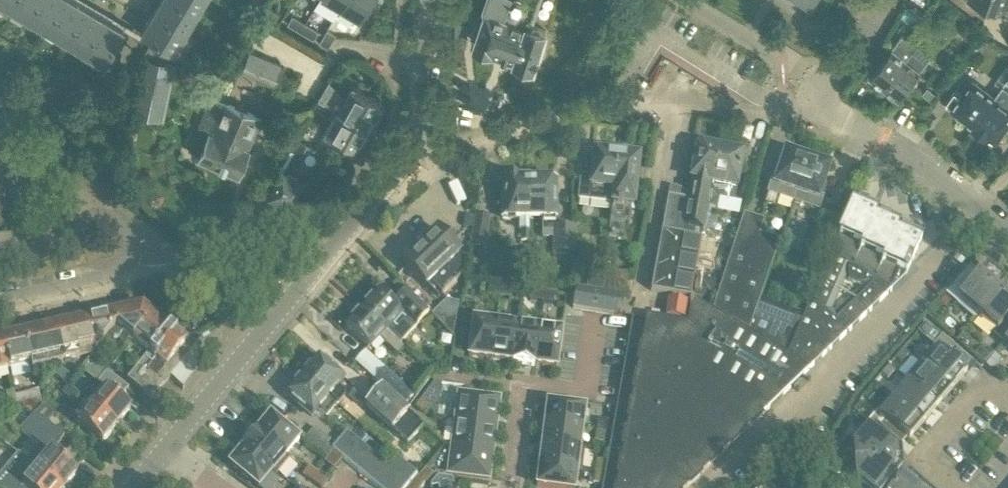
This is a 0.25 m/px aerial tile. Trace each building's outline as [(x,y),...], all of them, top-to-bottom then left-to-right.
[(104,61),(123,29),(75,0),(1,0),(104,61)] [(183,33),(195,14),(171,0),(161,0),(152,14),(183,33)] [(203,0),(171,0),(195,14),(203,0)] [(267,4),(259,0),(252,0),(249,5),(262,13),(267,4)] [(340,7),(359,18),(370,0),(344,0),(340,7)] [(477,43),(535,63),(546,30),(532,25),(540,0),(488,0),(486,7),(487,12),(477,43)] [(1005,10),(1002,17),(1007,19),(1007,0),(979,0),(1005,10)] [(267,4),(262,13),(275,21),(280,12),(267,4)] [(940,19),(929,11),(925,16),(924,15),(917,26),(928,34),(940,19)] [(172,52),(183,33),(152,14),(141,33),(152,40),(146,49),(151,52),(166,54),(168,49),(172,52)] [(301,32),(306,23),(293,15),(288,24),(301,32)] [(937,41),(945,31),(949,26),(940,19),(928,34),(937,41)] [(306,23),(301,32),(314,39),(320,31),(306,23)] [(327,47),(334,36),(335,34),(327,29),(319,42),(327,47)] [(907,47),(898,40),(892,48),(893,49),(871,76),(886,87),(918,46),(912,41),(907,47)] [(918,46),(886,87),(900,99),(933,56),(919,45),(918,46)] [(274,84),(282,65),(249,51),(241,70),(274,84)] [(163,120),(175,64),(143,57),(131,113),(163,120)] [(1007,80),(1007,75),(1003,72),(996,82),(1003,87),(1007,80)] [(339,111),(369,129),(381,108),(379,102),(353,86),(346,99),(329,80),(317,100),(339,112),(339,111)] [(975,125),(995,99),(974,83),(963,97),(955,91),(947,102),(955,108),(955,109),(958,111),(958,113),(964,117),(967,117),(975,123),(974,125),(975,125)] [(934,92),(928,86),(923,93),(929,98),(934,92)] [(25,211),(2,96),(0,96),(0,216),(25,211)] [(220,103),(210,99),(199,125),(210,130),(198,158),(238,175),(250,148),(248,147),(261,117),(222,100),(220,103)] [(975,125),(988,135),(988,134),(997,140),(1007,125),(1007,109),(995,99),(975,125)] [(357,150),(369,129),(339,111),(339,112),(320,145),(318,144),(316,148),(321,151),(321,152),(328,156),(335,160),(336,161),(348,145),(357,150)] [(302,188),(307,180),(296,173),(302,162),(302,154),(307,144),(297,138),(266,195),(280,202),(285,194),(293,198),(300,187),(302,188)] [(701,146),(697,149),(690,184),(692,185),(689,200),(685,199),(684,194),(681,190),(677,188),(670,187),(651,292),(691,299),(696,270),(709,205),(709,204),(710,196),(711,194),(713,183),(712,183),(718,155),(715,155),(717,149),(701,146)] [(735,201),(744,154),(717,149),(715,155),(718,155),(712,183),(713,183),(711,194),(710,196),(709,204),(709,205),(718,207),(720,198),(735,201)] [(323,166),(328,156),(321,152),(315,162),(323,166)] [(608,239),(609,239),(613,204),(615,190),(618,155),(596,152),(592,182),(579,180),(577,199),(612,204),(608,239)] [(779,196),(794,201),(808,160),(788,153),(784,165),(781,164),(775,181),(774,180),(769,193),(770,193),(767,203),(775,206),(779,196)] [(613,204),(609,239),(615,240),(616,234),(622,234),(624,221),(629,222),(631,206),(636,206),(640,162),(636,157),(618,155),(615,190),(613,204)] [(808,160),(794,201),(819,210),(824,197),(822,197),(828,180),(825,178),(828,167),(808,160)] [(531,217),(531,180),(522,180),(522,177),(504,177),(504,217),(531,217)] [(543,180),(541,178),(536,178),(534,180),(531,180),(531,217),(544,217),(544,223),(542,223),(542,239),(553,238),(553,254),(576,255),(575,226),(556,225),(556,223),(556,180),(543,180)] [(749,334),(712,311),(691,299),(687,324),(647,316),(616,487),(688,487),(893,290),(891,288),(898,271),(906,275),(922,239),(919,237),(920,233),(897,223),(899,220),(876,210),(877,206),(857,197),(806,315),(787,356),(749,334)] [(476,214),(470,248),(485,250),(491,217),(476,214)] [(749,334),(762,298),(780,242),(760,235),(765,221),(745,214),(712,311),(749,334)] [(531,241),(531,234),(531,228),(522,228),(522,241),(531,241)] [(466,273),(467,262),(437,230),(436,231),(436,232),(405,263),(404,262),(403,263),(438,300),(466,273)] [(606,258),(615,259),(617,249),(607,248),(606,258)] [(968,269),(946,294),(959,305),(975,319),(979,315),(1007,283),(994,272),(987,266),(984,270),(980,274),(970,266),(968,269)] [(603,291),(619,294),(626,295),(629,274),(605,271),(605,275),(603,286),(603,291)] [(595,285),(603,286),(605,275),(597,274),(595,285)] [(714,301),(718,282),(698,278),(694,297),(714,301)] [(979,315),(997,330),(996,331),(993,334),(1003,343),(1007,338),(1007,284),(1007,283),(979,315)] [(499,295),(500,286),(488,284),(487,294),(499,295)] [(512,288),(501,286),(499,296),(511,297),(512,288)] [(619,294),(603,291),(576,287),(573,309),(616,315),(619,294)] [(415,297),(408,289),(394,305),(379,292),(377,294),(374,294),(370,299),(370,302),(363,309),(386,330),(401,344),(420,324),(431,311),(416,296),(415,297)] [(542,301),(543,291),(532,290),(530,300),(542,301)] [(555,293),(543,291),(542,301),(554,303),(555,293)] [(945,307),(951,301),(945,296),(939,303),(945,307)] [(787,356),(806,315),(762,298),(749,334),(787,356)] [(454,338),(454,337),(461,302),(447,300),(432,315),(454,338)] [(683,319),(686,303),(669,300),(666,316),(683,319)] [(132,340),(154,315),(143,306),(131,309),(116,327),(123,332),(132,340)] [(116,327),(131,309),(73,322),(70,327),(56,330),(62,352),(62,351),(65,363),(80,359),(78,351),(92,348),(92,347),(93,347),(96,350),(105,340),(110,334),(116,327)] [(405,347),(401,344),(386,330),(363,309),(356,317),(352,318),(349,322),(349,325),(347,327),(370,348),(380,338),(398,355),(405,347)] [(154,315),(132,340),(148,354),(169,329),(154,315)] [(491,360),(496,323),(473,320),(469,357),(491,360)] [(512,363),(517,325),(496,323),(491,360),(512,363)] [(926,323),(919,330),(922,332),(932,332),(934,329),(926,323)] [(534,366),(539,328),(517,325),(512,363),(534,366)] [(123,332),(116,327),(110,334),(115,338),(118,338),(123,332)] [(561,331),(539,328),(534,366),(556,368),(561,331)] [(169,329),(148,354),(149,354),(126,380),(151,401),(171,378),(191,354),(184,347),(184,340),(169,329)] [(62,352),(56,330),(41,333),(37,330),(24,333),(31,365),(32,372),(63,365),(65,363),(62,351),(62,352)] [(10,369),(31,365),(24,333),(3,338),(10,369)] [(919,363),(952,391),(960,381),(958,379),(973,362),(942,336),(919,363)] [(10,369),(3,338),(0,338),(0,372),(10,369)] [(975,354),(985,362),(993,353),(987,348),(980,349),(975,354)] [(895,358),(901,363),(908,354),(903,349),(895,358)] [(384,370),(377,364),(365,352),(356,362),(369,374),(382,387),(403,407),(414,396),(385,369),(384,370)] [(1000,359),(994,354),(986,365),(991,370),(1000,359)] [(91,356),(83,367),(84,368),(100,365),(101,364),(91,356)] [(305,376),(303,377),(329,399),(337,406),(338,407),(345,398),(345,392),(339,387),(345,380),(320,358),(312,367),(309,368),(305,372),(305,376)] [(944,401),(952,391),(919,363),(905,379),(935,405),(941,399),(944,401)] [(888,365),(881,374),(887,380),(895,370),(888,365)] [(68,386),(69,386),(75,378),(60,366),(53,374),(68,386)] [(426,368),(416,377),(420,380),(429,372),(426,368)] [(91,405),(102,414),(116,425),(122,418),(124,418),(128,413),(128,411),(130,408),(119,400),(128,389),(107,371),(97,383),(104,389),(91,405)] [(327,418),(337,406),(329,399),(303,377),(302,379),(298,380),(295,384),(294,388),(293,389),(288,396),(313,417),(318,410),(327,418)] [(930,412),(935,405),(905,379),(891,395),(895,399),(924,424),(932,414),(930,412)] [(439,405),(442,382),(435,381),(421,399),(431,406),(428,410),(435,416),(436,404),(439,405)] [(79,394),(69,386),(68,386),(63,393),(73,401),(79,394)] [(424,426),(403,407),(382,387),(364,406),(392,432),(393,431),(407,444),(424,426)] [(18,406),(41,401),(38,388),(15,394),(17,403),(18,406)] [(357,404),(364,396),(356,389),(349,397),(357,404)] [(6,392),(9,404),(17,403),(15,394),(14,391),(6,392)] [(500,398),(458,392),(455,420),(496,425),(500,398)] [(425,414),(428,410),(431,406),(421,399),(415,407),(425,414)] [(916,434),(924,424),(895,399),(882,415),(877,412),(868,423),(872,426),(902,451),(902,450),(899,448),(913,431),(916,434)] [(76,422),(90,434),(102,443),(104,441),(106,440),(111,435),(111,432),(116,425),(102,414),(91,405),(86,401),(81,407),(86,411),(76,422)] [(547,403),(545,424),(582,429),(585,408),(547,403)] [(44,420),(46,422),(54,413),(43,404),(35,413),(44,420)] [(77,475),(51,453),(64,437),(46,422),(44,420),(35,413),(20,430),(39,447),(27,461),(29,462),(35,468),(58,487),(66,487),(77,475)] [(270,416),(256,432),(285,456),(286,455),(299,440),(270,416)] [(608,421),(598,419),(596,431),(606,433),(608,421)] [(496,425),(455,420),(451,446),(493,451),(496,425)] [(582,429),(545,424),(542,445),(580,449),(580,448),(582,429)] [(902,459),(902,451),(872,426),(855,447),(856,463),(902,459)] [(596,431),(594,443),(604,444),(606,433),(596,431)] [(275,476),(290,459),(286,455),(285,456),(256,432),(243,448),(272,472),(271,473),(275,476)] [(335,449),(381,487),(406,487),(409,484),(417,475),(396,458),(387,467),(348,434),(335,449)] [(542,445),(539,465),(577,470),(577,471),(582,471),(585,449),(580,448),(580,449),(542,445)] [(448,473),(489,478),(493,451),(451,446),(448,473)] [(827,447),(817,464),(830,464),(836,453),(827,447)] [(243,448),(229,464),(258,487),(259,487),(271,473),(272,472),(243,448)] [(794,456),(786,449),(780,457),(793,468),(799,460),(794,456)] [(35,468),(18,454),(0,475),(0,487),(58,487),(35,468)] [(856,463),(857,479),(867,487),(887,487),(903,469),(902,459),(856,463)] [(606,462),(597,460),(595,472),(604,474),(606,462)] [(537,486),(549,487),(575,487),(577,471),(577,470),(539,465),(537,486)] [(318,474),(308,467),(302,475),(312,482),(318,474)] [(433,474),(426,468),(418,477),(425,483),(426,483),(433,474)] [(806,481),(815,487),(822,487),(827,482),(814,471),(806,481)] [(595,472),(592,484),(602,485),(604,474),(595,472)] [(785,485),(770,472),(764,479),(775,487),(782,487),(785,485)] [(312,482),(320,487),(322,487),(327,481),(318,474),(312,482)] [(924,487),(914,479),(912,481),(905,475),(894,487),(923,487),(924,487)] [(410,486),(412,487),(421,487),(425,483),(418,477),(417,476),(410,486)]
